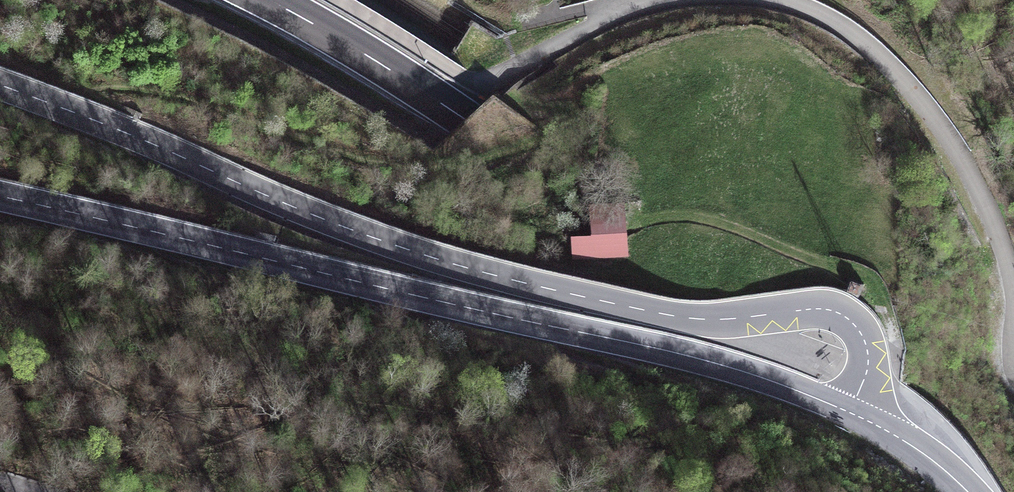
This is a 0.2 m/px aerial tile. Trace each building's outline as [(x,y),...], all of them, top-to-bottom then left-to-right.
[(621,246),(626,246),(624,205),(636,204),(636,202),(619,203),(621,246)] [(591,205),(593,237),(572,239),(574,258),(627,255),(626,246),(621,246),(619,203),(591,205)]
